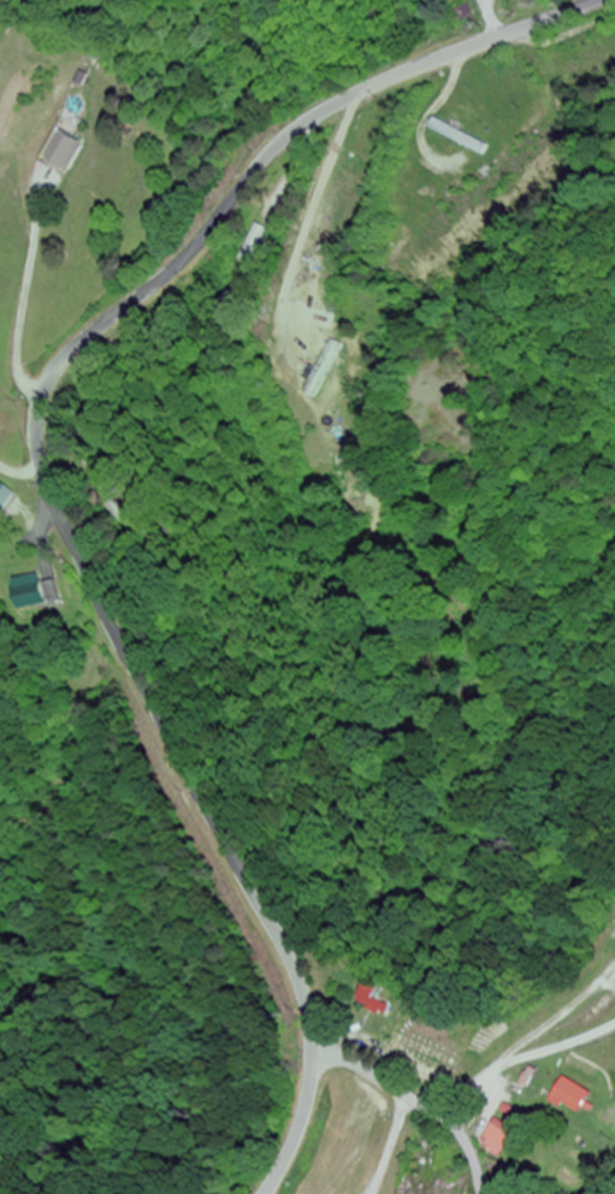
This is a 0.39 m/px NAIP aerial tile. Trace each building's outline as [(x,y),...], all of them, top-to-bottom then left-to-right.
[(432,126),(480,157),(486,149),(438,118),(432,126)] [(49,161),(73,178),(92,149),(68,133),(49,161)] [(259,261),(274,228),(265,224),(250,256),(259,261)] [(0,480),(0,516),(17,532),(35,514),(0,480)] [(56,605),(53,581),(39,583),(39,577),(9,580),(11,609),(56,605)] [(537,1072),(528,1067),(517,1086),(525,1091),(537,1072)] [(577,1116),(591,1097),(563,1077),(549,1096),(577,1116)] [(480,1142),(498,1157),(516,1135),(499,1120),(480,1142)]
